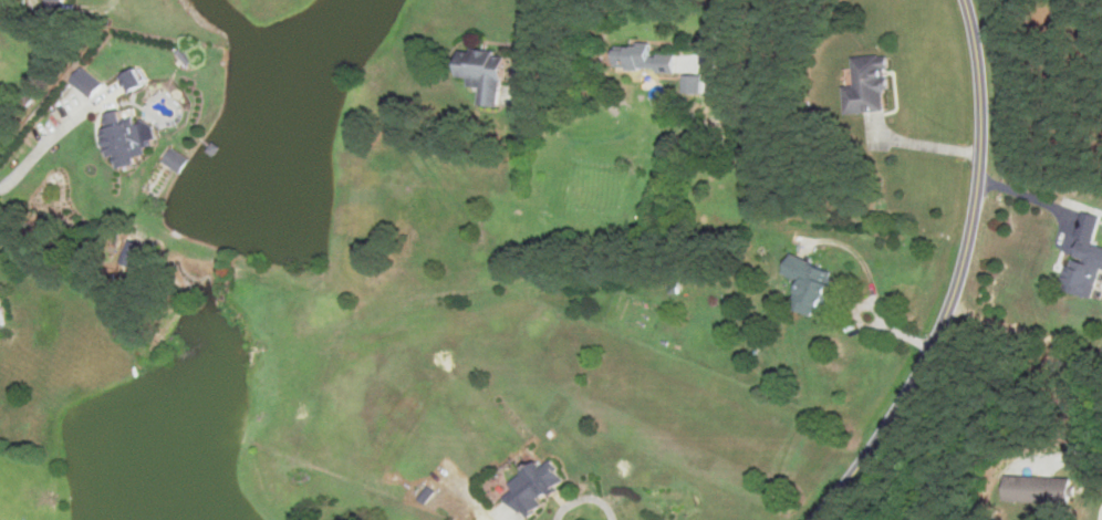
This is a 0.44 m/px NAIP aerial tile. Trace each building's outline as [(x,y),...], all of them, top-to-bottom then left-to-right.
[(481,103),(502,107),(510,54),(468,47),(463,77),(473,78),(472,86),(483,88),(481,103)] [(657,72),(679,73),(679,54),(619,53),(619,68),(630,68),(630,80),(657,81),(657,72)] [(857,86),(848,87),(849,113),(892,111),(890,56),(856,57),(857,86)] [(145,84),(137,70),(124,78),(131,91),(145,84)] [(701,77),(686,75),(684,91),(698,93),(701,77)] [(103,114),(110,157),(118,156),(120,168),(138,165),(135,150),(148,148),(143,118),(128,121),(126,110),(103,114)] [(1079,240),(1064,288),(1096,298),(1101,276),(1101,247),(1079,240)] [(794,256),(787,276),(804,282),(795,307),(827,319),(843,274),(794,256)] [(5,302),(0,303),(0,328),(10,326),(5,302)] [(526,518),(546,507),(542,500),(568,486),(554,460),(543,466),(542,464),(507,483),(526,518)]
